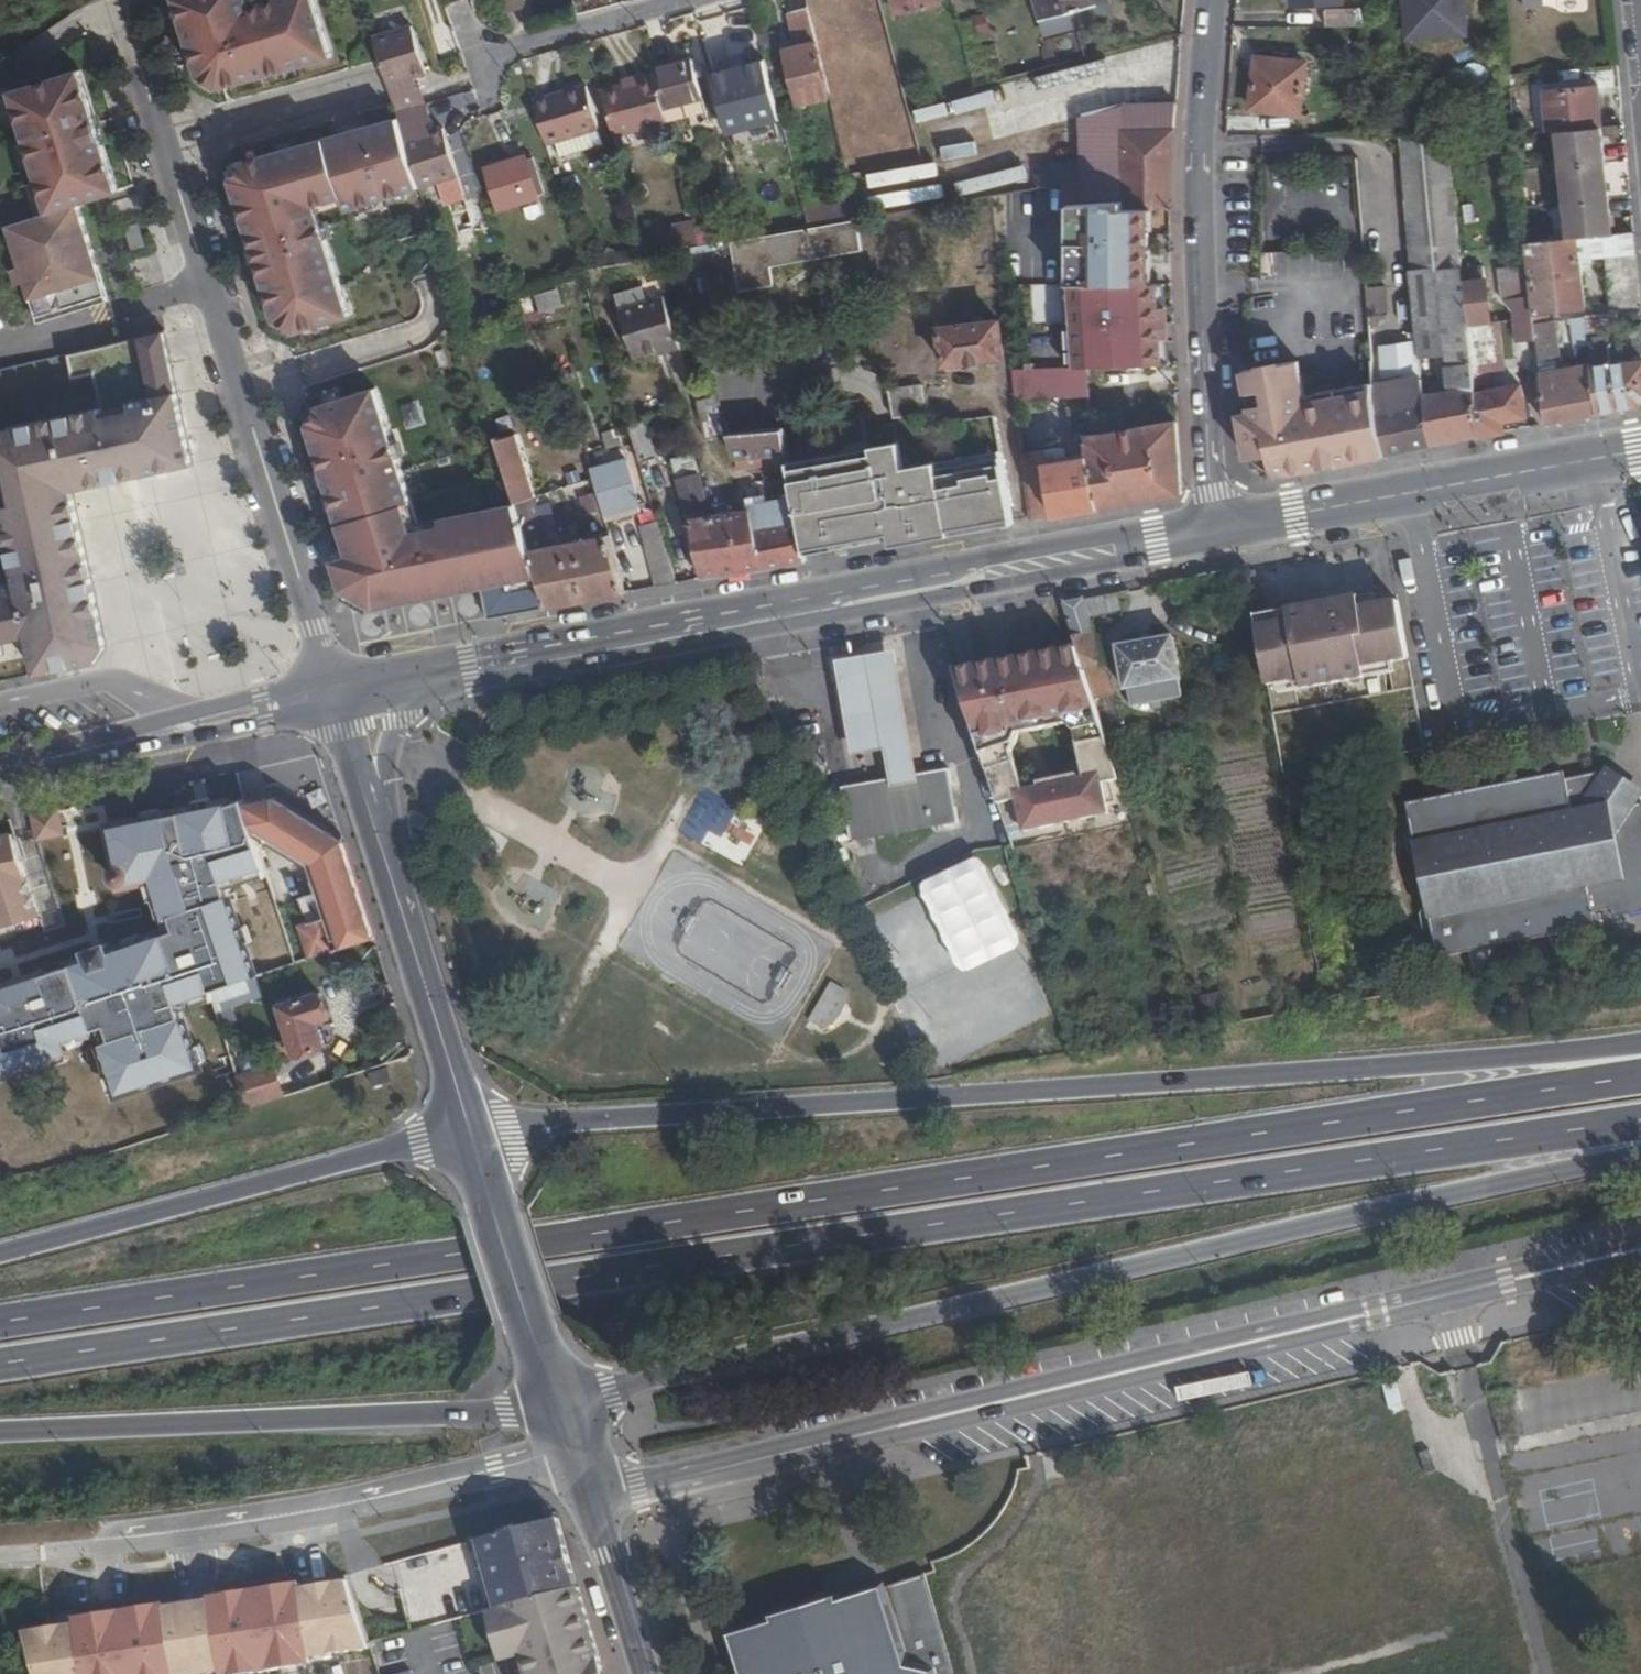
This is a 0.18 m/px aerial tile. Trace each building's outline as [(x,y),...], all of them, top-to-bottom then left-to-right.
[(196,81),(215,90),(327,60),(308,0),(270,0),(271,3),(246,11),(243,0),(171,0),(170,0),(196,81)] [(504,30),(521,25),(513,0),(495,0),(504,30)] [(819,53),(839,48),(827,0),(815,0),(806,2),(819,53)] [(889,21),(932,9),(930,0),(883,0),(889,21)] [(1036,38),(1103,20),(1098,0),(1026,0),(1036,38)] [(1362,0),(1322,0),(1322,11),(1362,11),(1362,0)] [(1411,19),(1470,17),(1469,0),(1410,0),(1411,19)] [(789,110),(822,102),(799,14),(779,19),(788,53),(775,57),(789,110)] [(414,190),(415,192),(453,180),(439,133),(423,138),(420,127),(424,126),(413,90),(409,91),(405,81),(421,76),(406,28),(367,40),(393,121),(414,190)] [(1286,47),(1287,40),(1258,37),(1258,45),(1286,47)] [(1286,47),(1258,45),(1253,87),(1302,93),(1308,42),(1287,40),(1286,47)] [(763,61),(713,74),(730,137),(780,123),(763,61)] [(1601,64),(1548,71),(1551,113),(1553,112),(1604,108),(1601,64)] [(647,75),(658,116),(695,106),(685,66),(647,75)] [(76,205),(116,192),(78,71),(9,93),(48,214),(76,205)] [(595,94),(607,141),(661,127),(658,116),(647,75),(629,80),(630,84),(615,88),(595,94)] [(614,84),(615,88),(630,84),(629,80),(614,84)] [(528,112),(539,149),(547,147),(552,164),(597,151),(579,91),(543,102),(544,107),(528,112)] [(1159,181),(1169,99),(1111,107),(1081,115),(1081,180),(1083,194),(1083,206),(1115,202),(1116,209),(1138,209),(1159,208),(1159,181)] [(526,107),(528,112),(544,107),(543,102),(526,107)] [(1249,117),(1250,105),(1221,102),(1219,114),(1249,117)] [(1604,108),(1553,112),(1563,219),(1580,217),(1614,213),(1604,108)] [(1449,115),(1402,115),(1407,173),(1404,175),(1413,268),(1419,314),(1422,335),(1447,333),(1444,301),(1468,301),(1462,246),(1449,115)] [(274,324),(292,334),(345,318),(311,208),(338,199),(342,213),(414,190),(393,121),(236,163),(228,182),(274,324)] [(522,161),(481,172),(491,210),(532,199),(522,161)] [(1083,194),(1081,180),(1063,184),(1062,213),(1069,215),(1071,285),(1139,286),(1138,209),(1116,209),(1115,202),(1083,206),(1083,194)] [(796,214),(799,229),(851,221),(847,203),(820,208),(818,200),(793,205),(796,214)] [(48,214),(5,228),(16,261),(31,256),(32,260),(9,268),(14,283),(37,276),(38,280),(24,284),(37,324),(106,301),(76,205),(48,214)] [(1638,233),(1635,210),(1614,213),(1580,217),(1582,240),(1605,236),(1638,233)] [(745,223),(749,238),(799,229),(796,214),(745,223)] [(1582,240),(1580,217),(1563,219),(1526,222),(1530,259),(1583,252),(1582,240)] [(133,223),(122,226),(129,249),(140,245),(133,223)] [(772,237),(721,245),(730,296),(767,290),(765,271),(857,256),(852,224),(816,230),(772,237)] [(662,240),(665,256),(672,254),(672,253),(692,249),(686,226),(664,230),(666,240),(662,240)] [(1638,233),(1605,236),(1609,284),(1640,280),(1640,265),(1638,233)] [(1484,244),(1462,246),(1468,301),(1473,351),(1495,349),(1493,329),(1500,328),(1499,313),(1492,314),(1484,244)] [(592,256),(595,268),(617,264),(615,252),(592,256)] [(1583,252),(1530,259),(1535,303),(1538,332),(1555,330),(1551,291),(1588,287),(1585,252),(1583,252)] [(595,268),(592,256),(571,260),(574,271),(595,268)] [(1535,303),(1530,259),(1511,262),(1516,307),(1521,307),(1535,303)] [(1381,264),(1368,265),(1371,294),(1384,293),(1381,264)] [(1071,285),(1063,286),(1067,368),(1087,368),(1151,364),(1146,286),(1139,286),(1071,285)] [(538,294),(542,313),(566,307),(561,288),(538,294)] [(1589,293),(1594,345),(1601,390),(1640,382),(1640,339),(1609,342),(1603,290),(1589,293)] [(665,294),(620,307),(635,357),(680,344),(665,294)] [(1473,351),(1468,301),(1444,301),(1447,333),(1451,368),(1427,371),(1434,423),(1479,414),(1475,370),(1473,351)] [(1538,332),(1535,303),(1521,307),(1526,350),(1540,348),(1538,332)] [(1377,356),(1377,365),(1425,356),(1423,345),(1422,335),(1419,314),(1412,315),(1413,321),(1382,324),(1385,355),(1377,356)] [(990,324),(932,330),(936,365),(994,358),(990,324)] [(5,655),(2,644),(30,638),(39,676),(99,664),(109,649),(77,492),(195,466),(166,333),(124,342),(69,354),(74,382),(96,376),(103,411),(0,435),(0,485),(22,587),(0,592),(0,656),(5,655)] [(1377,356),(1377,355),(1303,367),(1296,333),(1242,345),(1248,373),(1244,382),(1244,394),(1240,395),(1242,416),(1246,425),(1247,438),(1270,448),(1274,449),(1275,454),(1386,432),(1377,365),(1377,356)] [(1559,351),(1541,355),(1546,401),(1601,390),(1594,345),(1572,348),(1571,342),(1558,343),(1559,351)] [(1425,356),(1377,365),(1386,432),(1434,423),(1427,371),(1425,356)] [(1530,394),(1524,363),(1475,370),(1479,414),(1505,409),(1503,398),(1530,394)] [(1014,369),(1019,422),(1057,416),(1055,399),(1065,398),(1066,401),(1087,399),(1087,368),(1067,368),(1014,369)] [(880,390),(882,405),(885,418),(919,412),(913,384),(880,390)] [(316,407),(306,425),(342,547),(326,552),(338,589),(369,609),(475,587),(482,620),(541,608),(510,504),(413,526),(372,390),(316,407)] [(722,396),(702,399),(707,436),(726,433),(722,396)] [(633,426),(643,459),(657,454),(647,422),(633,426)] [(1081,457),(1091,508),(1171,493),(1167,423),(1080,439),(1081,456),(1081,457)] [(542,547),(506,427),(488,432),(510,504),(541,608),(617,593),(600,534),(542,547)] [(722,439),(724,444),(732,474),(768,470),(767,458),(778,457),(774,433),(722,439)] [(786,499),(794,549),(878,533),(880,547),(940,535),(940,528),(1002,516),(991,453),(893,471),(889,444),(863,448),(864,454),(780,468),(786,499)] [(1081,457),(1081,456),(1058,459),(1057,451),(1012,456),(1018,522),(1091,508),(1081,457)] [(582,473),(594,515),(631,505),(619,462),(582,473)] [(675,462),(661,464),(663,478),(677,476),(675,462)] [(692,477),(668,481),(677,515),(700,511),(692,477)] [(794,549),(786,499),(738,507),(738,510),(679,520),(694,580),(796,562),(794,549)] [(666,585),(653,540),(636,544),(647,588),(666,585)] [(1380,606),(1379,596),(1363,599),(1365,608),(1380,606)] [(1082,646),(1088,668),(1109,663),(1089,597),(1068,601),(1078,635),(1082,646)] [(1395,666),(1412,663),(1402,601),(1380,606),(1365,608),(1363,599),(1362,597),(1361,598),(1292,610),(1293,612),(1294,621),(1262,627),(1272,688),(1282,687),(1305,682),(1307,690),(1307,691),(1370,680),(1370,679),(1368,671),(1395,666)] [(1262,618),(1260,618),(1262,627),(1294,621),(1293,612),(1262,618)] [(1175,634),(1122,644),(1130,685),(1182,676),(1175,634)] [(887,746),(892,776),(921,772),(915,729),(912,697),(908,664),(906,646),(843,654),(845,670),(849,704),(853,737),(855,751),(887,746)] [(1082,646),(961,669),(992,769),(1010,826),(1027,822),(1041,820),(1042,827),(1100,816),(1098,809),(1112,806),(1130,803),(1121,774),(1116,758),(1088,668),(1082,646)] [(1370,679),(1397,674),(1395,666),(1368,671),(1370,679)] [(1282,687),(1284,695),(1307,690),(1305,682),(1282,687)] [(1521,779),(1406,801),(1440,957),(1598,925),(1595,910),(1614,907),(1631,903),(1633,912),(1633,913),(1640,911),(1640,790),(1604,766),(1600,770),(1568,776),(1566,770),(1521,779)] [(857,781),(844,783),(851,836),(866,834),(959,820),(950,768),(921,772),(892,776),(857,781)] [(271,798),(240,804),(246,825),(312,862),(339,945),(369,936),(338,840),(271,798)] [(1112,806),(1098,809),(1100,816),(1113,814),(1112,806)] [(40,813),(4,821),(8,833),(41,934),(52,965),(79,957),(40,836),(47,834),(40,813)] [(1042,827),(1041,820),(1027,822),(1028,830),(1042,827)] [(4,883),(8,894),(20,931),(26,930),(28,937),(41,934),(8,833),(0,834),(0,884),(4,883)] [(924,899),(963,979),(1020,951),(982,871),(924,899)] [(296,926),(307,957),(331,949),(320,918),(296,926)] [(73,996),(63,999),(73,1033),(207,989),(241,978),(237,965),(219,971),(219,973),(210,976),(199,985),(194,986),(192,980),(197,979),(194,968),(189,970),(185,959),(73,996)] [(55,974),(63,999),(73,996),(65,971),(55,974)] [(826,984),(804,1024),(819,1032),(833,1026),(838,1015),(843,1007),(841,992),(826,984)] [(277,1003),(292,1053),(320,1044),(313,1019),(323,1016),(316,991),(277,1003)] [(239,1082),(246,1105),(279,1095),(271,1071),(239,1082)] [(1500,1393),(1511,1441),(1640,1412),(1640,1362),(1500,1393)] [(1402,1384),(1390,1386),(1392,1415),(1405,1414),(1402,1384)] [(580,1582),(577,1583),(557,1516),(475,1540),(495,1609),(487,1611),(502,1661),(523,1654),(529,1673),(607,1673),(580,1582)] [(345,1574),(201,1597),(23,1626),(37,1673),(254,1673),(331,1663),(369,1657),(345,1574)] [(927,1575),(887,1587),(869,1593),(838,1603),(836,1598),(772,1619),(773,1624),(730,1636),(741,1673),(958,1673),(927,1575)] [(406,1665),(374,1673),(409,1673),(406,1665)]
